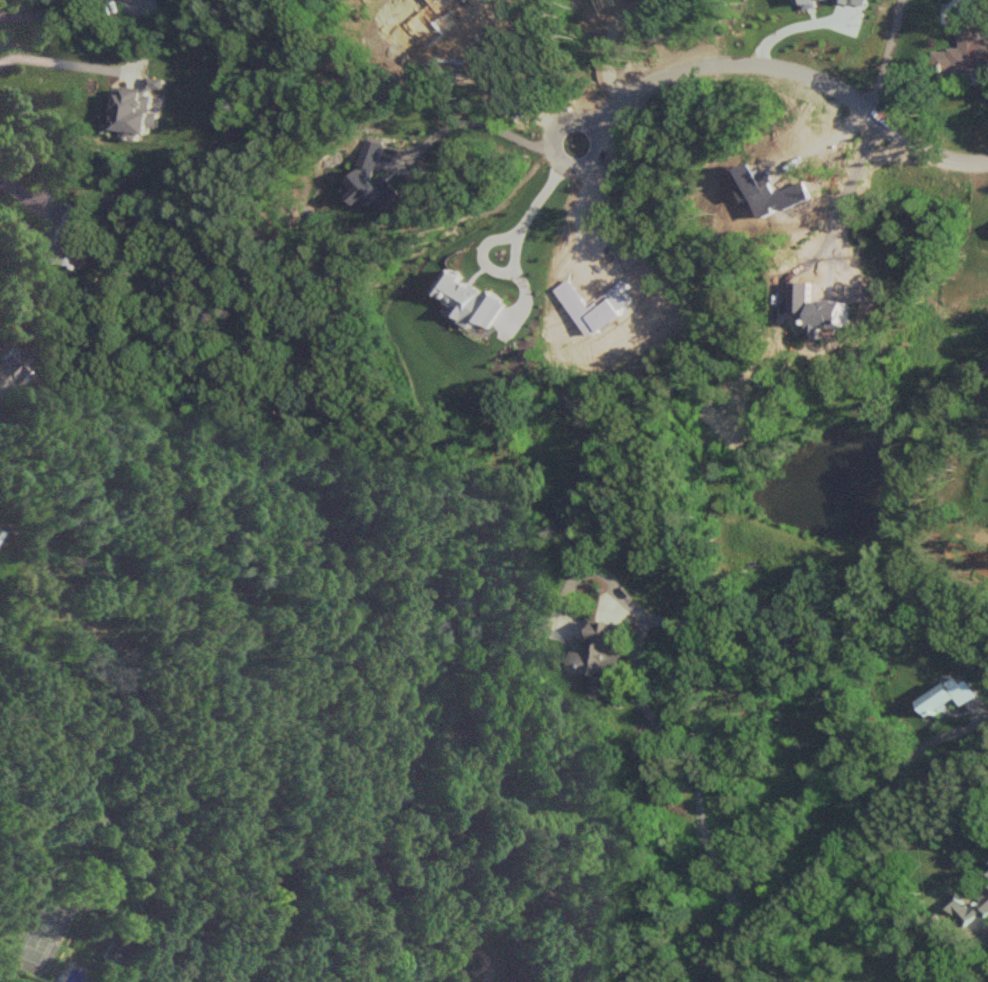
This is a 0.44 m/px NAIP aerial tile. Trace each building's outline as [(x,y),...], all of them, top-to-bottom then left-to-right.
[(987,72),(986,21),(960,22),(960,51),(933,51),(934,73),(987,72)] [(27,365),(3,342),(0,345),(0,392),(27,365)] [(625,626),(592,621),(588,653),(574,651),(571,673),(592,676),(589,693),(615,696),(625,626)] [(985,903),(970,914),(966,907),(959,911),(966,921),(972,921),(979,931),(979,921),(987,920),(987,915),(987,914),(987,903),(985,903)]
